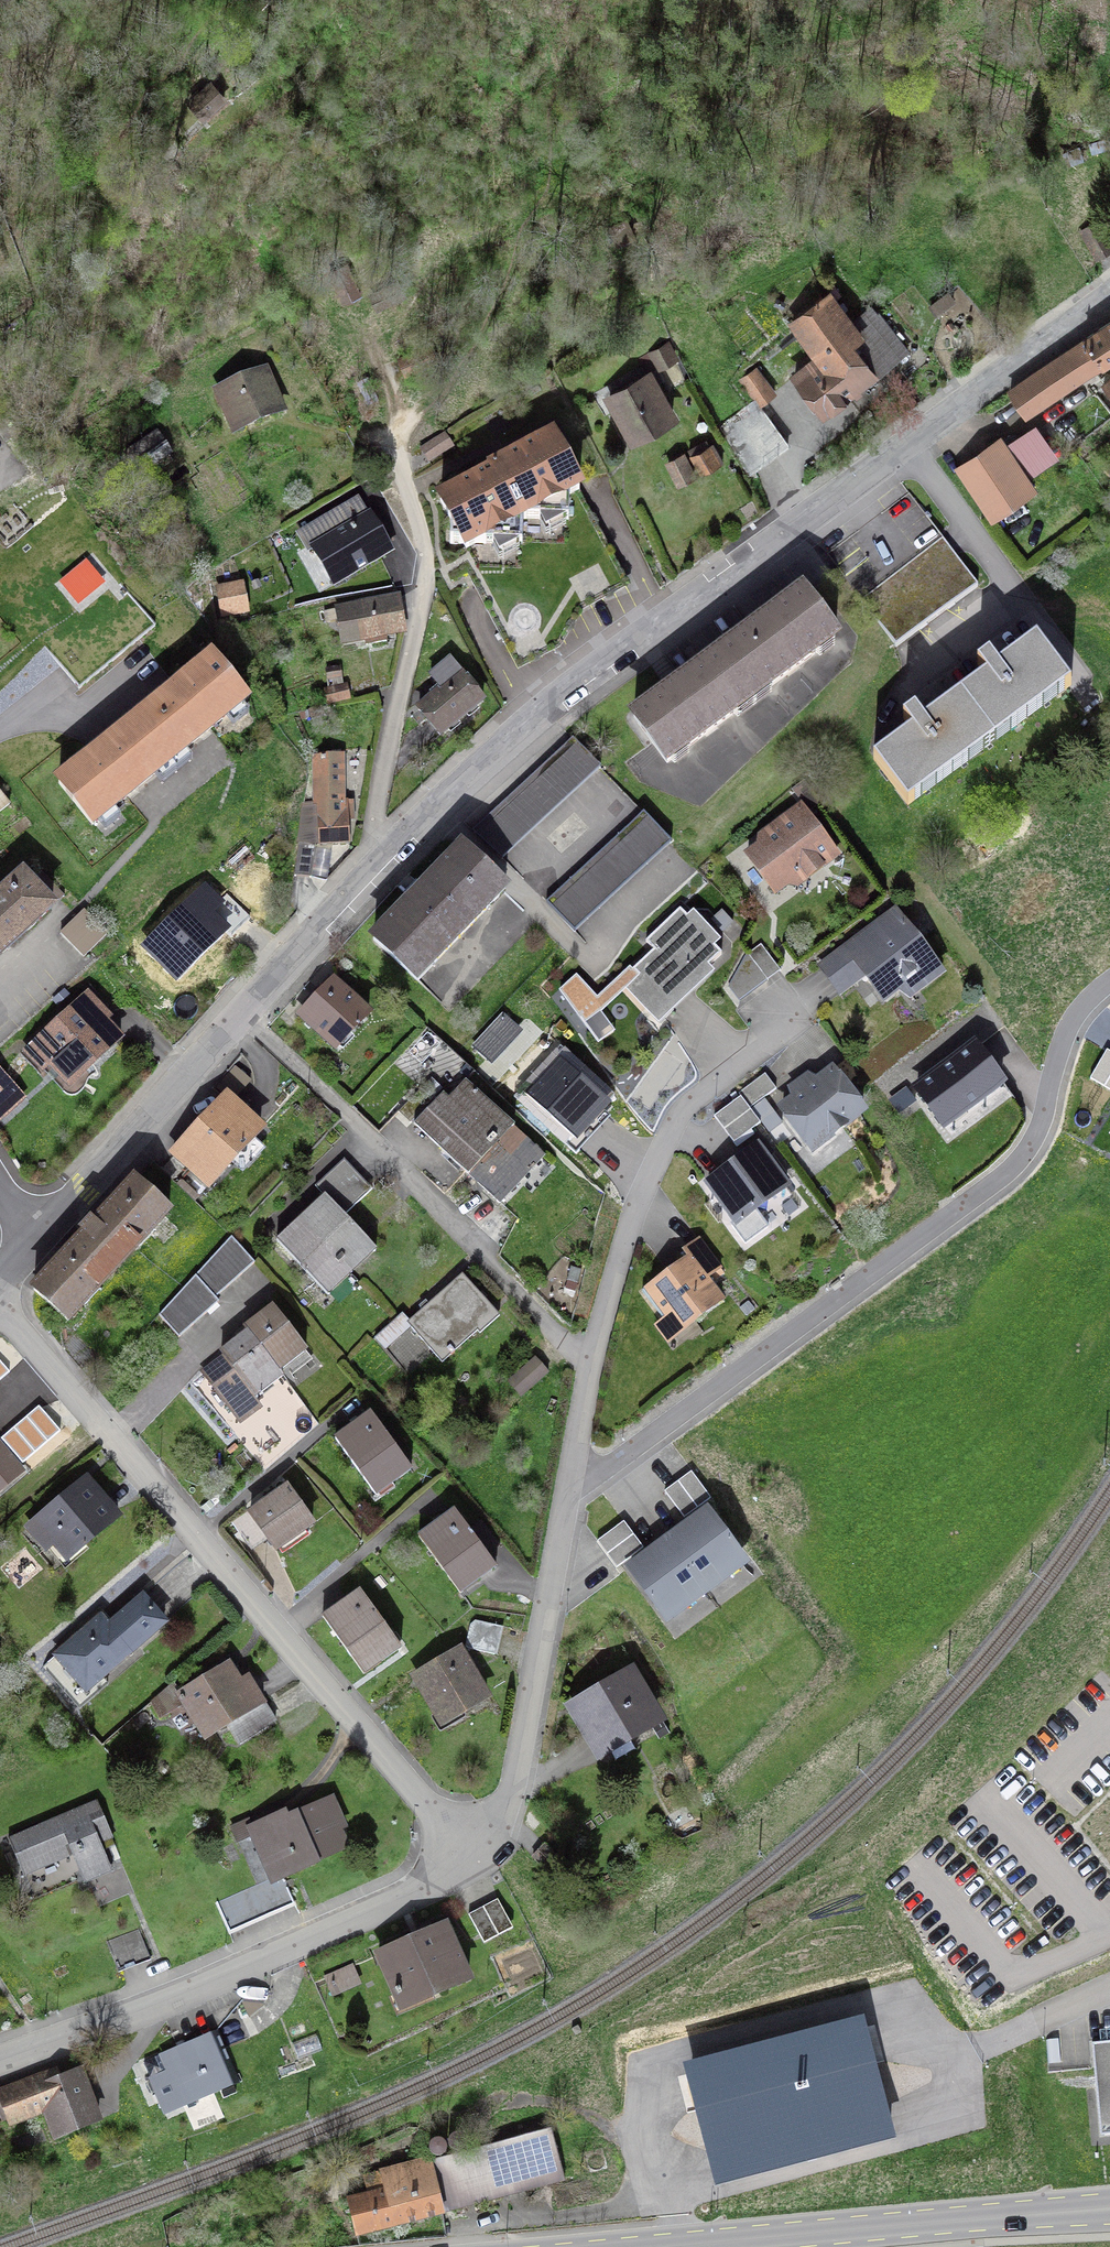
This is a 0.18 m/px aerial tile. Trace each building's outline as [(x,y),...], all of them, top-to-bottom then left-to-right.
[(190,102),(203,118),(224,99),(211,84),(190,102)] [(1081,231),(1097,257),(1109,249),(1109,244),(1097,222),(1081,231)] [(343,302),(360,295),(346,265),(330,272),(343,302)] [(818,357),(794,376),(823,413),(905,350),(880,317),(859,333),(829,295),(792,323),(818,357)] [(1027,412),(1109,356),(1109,322),(1011,389),(1027,412)] [(721,427),(748,474),(788,445),(758,405),(774,393),(765,380),(773,374),(766,365),(758,371),(756,368),(740,380),(755,401),(721,427)] [(649,375),(609,398),(632,437),(672,415),(649,375)] [(260,377),(215,396),(219,405),(222,404),(232,431),(275,413),(260,377)] [(156,431),(126,451),(139,471),(169,452),(156,431)] [(444,435),(421,449),(430,463),(452,448),(444,435)] [(505,646),(626,582),(551,438),(490,470),(490,474),(440,501),(451,521),(450,544),(463,545),(466,550),(458,554),(505,646)] [(990,516),(1032,487),(1003,445),(961,474),(990,516)] [(691,456),(701,473),(718,464),(709,447),(691,456)] [(668,464),(678,484),(693,476),(684,457),(668,464)] [(909,493),(827,553),(896,647),(978,586),(909,493)] [(34,526),(15,503),(0,515),(0,541),(6,549),(34,526)] [(354,519),(346,505),(317,522),(325,536),(354,519)] [(330,539),(351,575),(391,551),(370,516),(330,539)] [(246,609),(242,588),(220,592),(224,613),(246,609)] [(752,632),(718,657),(750,701),(835,640),(802,595),(766,622),(764,620),(751,630),(752,632)] [(398,599),(338,609),(344,643),(366,639),(367,644),(387,641),(386,635),(403,632),(398,599)] [(956,702),(988,746),(1070,687),(1037,641),(999,671),(990,658),(978,666),(988,679),(956,702)] [(667,763),(750,701),(718,657),(679,686),(678,684),(668,691),(669,693),(634,719),(667,763)] [(136,722),(168,763),(245,702),(212,660),(177,689),(136,722)] [(450,660),(429,678),(437,688),(431,693),(435,697),(419,710),(440,735),(483,700),(450,660)] [(350,699),(347,685),(324,691),(327,703),(350,699)] [(913,733),(874,761),(908,806),(988,746),(956,702),(924,725),(915,713),(904,721),(913,733)] [(168,763),(136,722),(58,784),(92,825),(96,821),(168,763)] [(575,744),(478,835),(502,859),(599,769),(575,744)] [(305,803),(299,843),(315,845),(347,842),(346,819),(353,819),(354,802),(344,802),(341,756),(316,758),(317,804),(305,803)] [(0,792),(0,812),(10,804),(0,792)] [(801,808),(772,829),(776,835),(769,840),(768,848),(759,847),(747,856),(775,893),(804,871),(803,865),(812,858),(816,859),(822,866),(837,856),(801,808)] [(647,818),(552,906),(575,931),(670,844),(647,818)] [(299,843),(294,875),(311,878),(315,845),(299,843)] [(412,901),(374,940),(412,976),(427,961),(432,966),(490,906),(485,901),(499,886),(461,849),(424,889),(416,882),(405,893),(412,901)] [(64,896),(42,872),(29,884),(22,877),(0,899),(0,956),(64,896)] [(205,890),(147,947),(177,978),(236,920),(205,890)] [(633,970),(638,976),(626,987),(659,1023),(673,1010),(668,1004),(722,955),(680,910),(646,941),(654,950),(633,970)] [(106,934),(84,911),(60,934),(83,957),(106,934)] [(891,933),(855,960),(883,997),(932,961),(894,911),(881,920),(891,933)] [(747,954),(729,988),(739,1002),(780,971),(761,944),(747,954)] [(367,1014),(334,981),(301,1016),(335,1048),(367,1014)] [(118,1037),(103,1021),(106,1018),(89,998),(90,995),(34,1048),(36,1047),(70,1083),(69,1085),(121,1036),(118,1037)] [(917,1089),(943,1125),(1001,1082),(975,1046),(917,1089)] [(565,1054),(526,1096),(577,1144),(613,1106),(580,1076),(584,1071),(565,1054)] [(250,1081),(235,1067),(216,1088),(232,1102),(250,1081)] [(832,1071),(782,1108),(813,1149),(862,1111),(832,1071)] [(741,1097),(749,1109),(776,1089),(765,1074),(738,1093),(741,1097)] [(902,1079),(884,1092),(892,1103),(910,1090),(902,1079)] [(415,1125),(474,1180),(519,1132),(465,1081),(448,1099),(443,1094),(415,1125)] [(421,1088),(398,1112),(410,1123),(433,1100),(421,1088)] [(760,1124),(749,1109),(741,1097),(714,1117),(734,1143),(760,1124)] [(259,1131),(226,1099),(162,1169),(173,1180),(187,1165),(209,1184),(259,1131)] [(544,1156),(519,1132),(474,1180),(499,1204),(544,1156)] [(757,1147),(708,1183),(737,1222),(732,1225),(745,1244),(768,1227),(755,1210),(766,1210),(767,1201),(786,1187),(757,1147)] [(315,1186),(324,1195),(344,1216),(372,1189),(370,1186),(367,1188),(344,1164),(347,1162),(344,1159),(315,1186)] [(84,1235),(34,1290),(67,1322),(84,1304),(81,1300),(92,1287),(97,1289),(138,1243),(136,1239),(147,1226),(152,1229),(168,1212),(135,1181),(95,1224),(91,1220),(81,1232),(84,1235)] [(371,1245),(344,1216),(324,1195),(277,1241),(323,1289),(371,1245)] [(231,1237),(195,1275),(215,1298),(255,1264),(231,1237)] [(721,1269),(699,1240),(683,1252),(689,1259),(648,1290),(679,1332),(721,1301),(703,1277),(706,1275),(708,1278),(721,1269)] [(219,1302),(215,1298),(195,1275),(158,1314),(179,1338),(219,1302)] [(402,1314),(375,1338),(384,1348),(408,1325),(442,1363),(477,1331),(480,1334),(499,1316),(463,1275),(409,1322),(402,1314)] [(272,1307),(245,1327),(248,1332),(279,1371),(305,1351),(272,1307)] [(279,1371),(248,1332),(221,1352),(225,1358),(222,1360),(220,1358),(203,1371),(233,1411),(282,1376),(279,1371)] [(548,1373),(535,1358),(508,1381),(521,1396),(548,1373)] [(375,1495),(411,1470),(371,1413),(335,1439),(375,1495)] [(8,1439),(31,1466),(55,1444),(32,1418),(8,1439)] [(16,1472),(0,1452),(0,1485),(16,1472)] [(711,1498),(691,1471),(665,1491),(684,1518),(711,1498)] [(87,1479),(29,1528),(45,1546),(53,1540),(66,1556),(65,1558),(117,1514),(115,1514),(87,1479)] [(312,1524),(287,1488),(252,1513),(249,1509),(231,1522),(248,1546),(264,1534),(275,1550),(312,1524)] [(497,1566),(489,1554),(500,1546),(482,1521),(471,1529),(457,1510),(417,1538),(459,1595),(497,1566)] [(741,1559),(706,1512),(668,1540),(707,1591),(723,1579),(720,1575),(741,1559)] [(643,1548),(624,1521),(597,1541),(617,1567),(643,1548)] [(687,1599),(690,1603),(707,1591),(668,1540),(631,1568),(666,1615),(687,1599)] [(360,1590),(322,1617),(363,1675),(401,1648),(360,1590)] [(67,1684),(75,1677),(85,1689),(100,1676),(102,1678),(164,1622),(143,1596),(108,1627),(100,1618),(49,1663),(67,1684)] [(494,1654),(501,1626),(475,1620),(470,1624),(465,1646),(494,1654)] [(461,1651),(425,1672),(429,1678),(421,1683),(442,1720),(441,1722),(487,1696),(485,1695),(461,1651)] [(181,1694),(183,1697),(183,1698),(205,1736),(226,1724),(238,1743),(275,1721),(264,1701),(261,1701),(249,1680),(239,1686),(229,1669),(231,1667),(201,1685),(200,1683),(181,1694)] [(632,1676),(575,1710),(598,1750),(597,1751),(657,1717),(655,1716),(632,1676)] [(183,1697),(181,1694),(172,1683),(151,1702),(160,1717),(183,1698),(183,1697)] [(61,1818),(9,1839),(25,1875),(72,1854),(81,1877),(110,1865),(100,1842),(113,1837),(98,1801),(82,1809),(83,1811),(62,1821),(61,1818)] [(273,1878),(273,1880),(282,1876),(345,1846),(337,1827),(342,1825),(332,1801),(296,1816),(293,1810),(252,1829),(248,1820),(231,1828),(237,1839),(252,1833),(273,1878)] [(294,1904),(282,1876),(273,1880),(273,1878),(217,1903),(230,1932),(294,1904)] [(497,1899),(468,1914),(484,1944),(513,1928),(497,1899)] [(378,1954),(402,2008),(469,1979),(445,1925),(378,1954)] [(139,1929),(107,1941),(118,1972),(150,1960),(139,1929)] [(895,2138),(863,2017),(684,2063),(716,2184),(895,2138)] [(238,2083),(215,2034),(161,2059),(169,2075),(151,2083),(165,2113),(183,2105),(184,2108),(238,2083)] [(1092,2043),(1101,2136),(1109,2135),(1109,2041),(1092,2043)] [(0,2092),(0,2099),(9,2124),(45,2110),(56,2137),(98,2119),(80,2071),(59,2078),(56,2071),(0,2092)] [(471,2149),(438,2157),(452,2209),(565,2180),(548,2117),(469,2138),(471,2149)] [(355,2234),(452,2209),(438,2157),(364,2177),(369,2193),(347,2199),(355,2234)]
